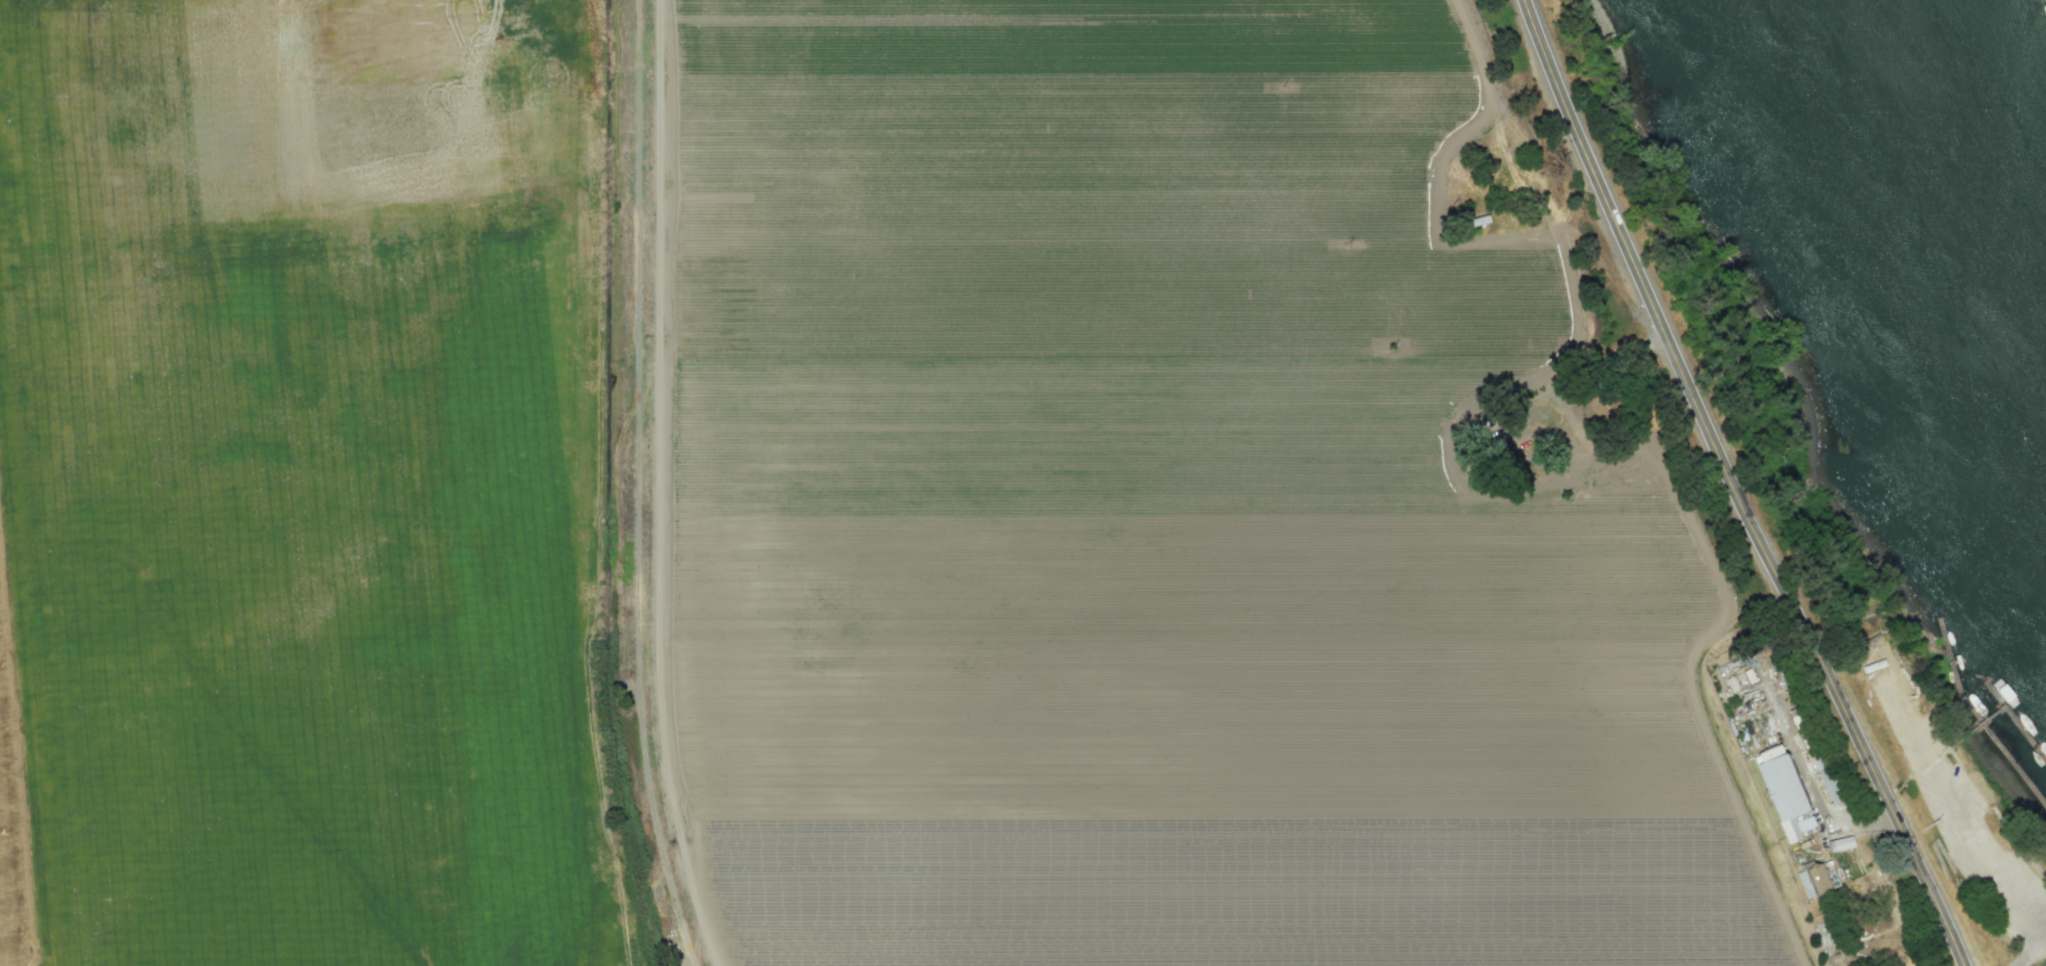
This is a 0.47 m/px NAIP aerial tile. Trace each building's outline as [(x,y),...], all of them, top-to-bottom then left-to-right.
[(1753,763),(1786,752),(1807,808),(1777,821),(1753,763)] [(1795,872),(1805,898),(1829,889),(1819,862),(1795,872)]
